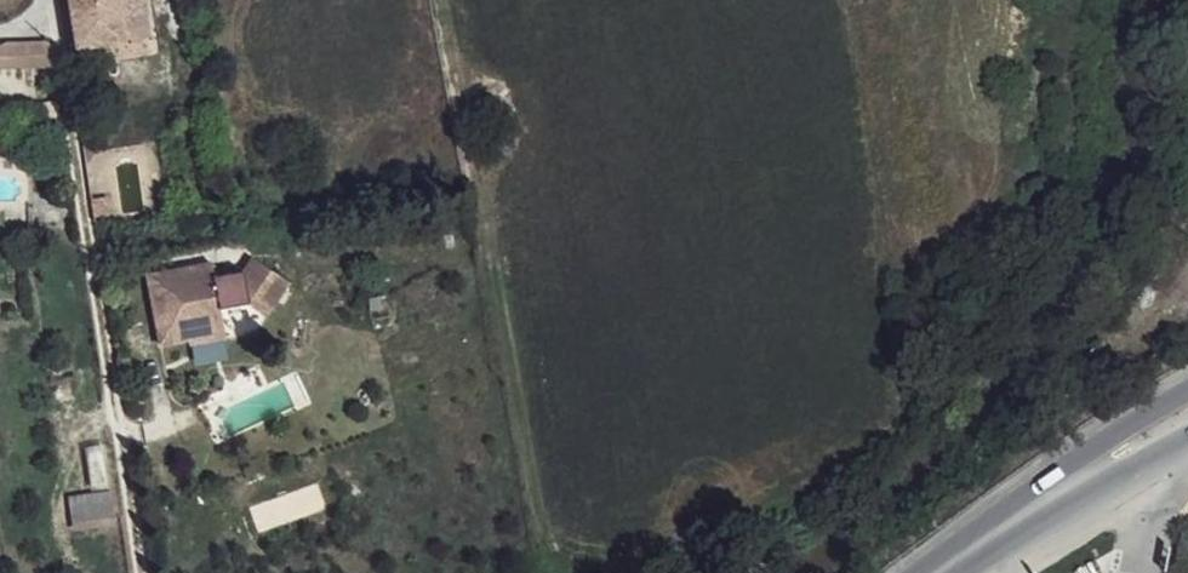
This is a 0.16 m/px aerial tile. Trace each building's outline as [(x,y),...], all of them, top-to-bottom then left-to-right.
[(79,49),(148,40),(143,0),(73,0),(79,49)] [(7,42),(0,46),(0,66),(53,64),(49,43),(7,42)] [(212,265),(158,275),(162,296),(166,315),(156,316),(161,344),(187,339),(185,330),(179,300),(217,294),(221,309),(246,304),(264,316),(286,284),(250,259),(240,274),(214,279),(212,265)] [(158,275),(148,277),(152,298),(162,296),(158,275)] [(187,339),(188,344),(225,337),(222,323),(185,330),(187,339)] [(68,498),(74,529),(115,521),(109,490),(68,498)]
